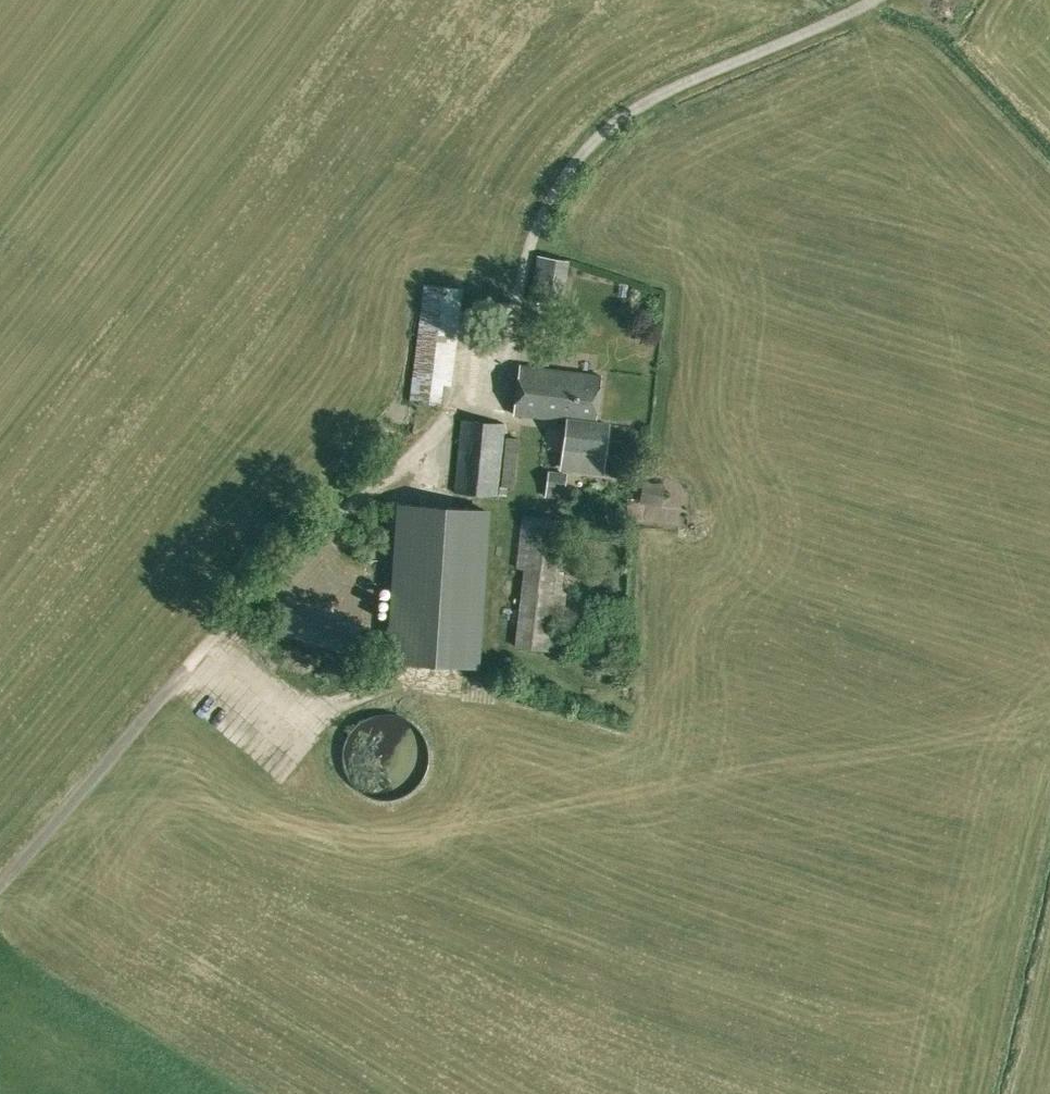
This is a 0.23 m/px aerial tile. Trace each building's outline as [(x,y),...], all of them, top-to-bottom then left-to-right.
[(561,305),(568,261),(538,257),(532,300),(561,305)] [(452,386),(463,290),(426,285),(411,402),(442,406),(445,384),(452,386)] [(602,469),(608,424),(595,422),(602,375),(520,365),(514,413),(567,420),(561,464),(602,469)] [(506,424),(460,420),(455,494),(499,497),(506,424)] [(565,500),(568,474),(549,471),(546,498),(565,500)] [(643,477),(641,499),(663,502),(666,480),(643,477)] [(477,666),(486,512),(401,507),(392,661),(477,666)] [(524,570),(559,575),(564,520),(531,516),(524,570)] [(515,628),(557,629),(559,575),(519,572),(515,628)] [(428,755),(427,747),(424,738),(421,731),(417,725),(411,720),(402,715),(395,712),(387,711),(379,711),(371,713),(362,717),(356,721),(350,728),(346,733),(343,740),(341,749),(341,757),(343,767),(346,776),(351,782),(356,787),(364,793),(372,796),(381,798),(388,798),(396,796),(405,793),(413,787),(419,781),(424,773),(427,764),(428,755)]
